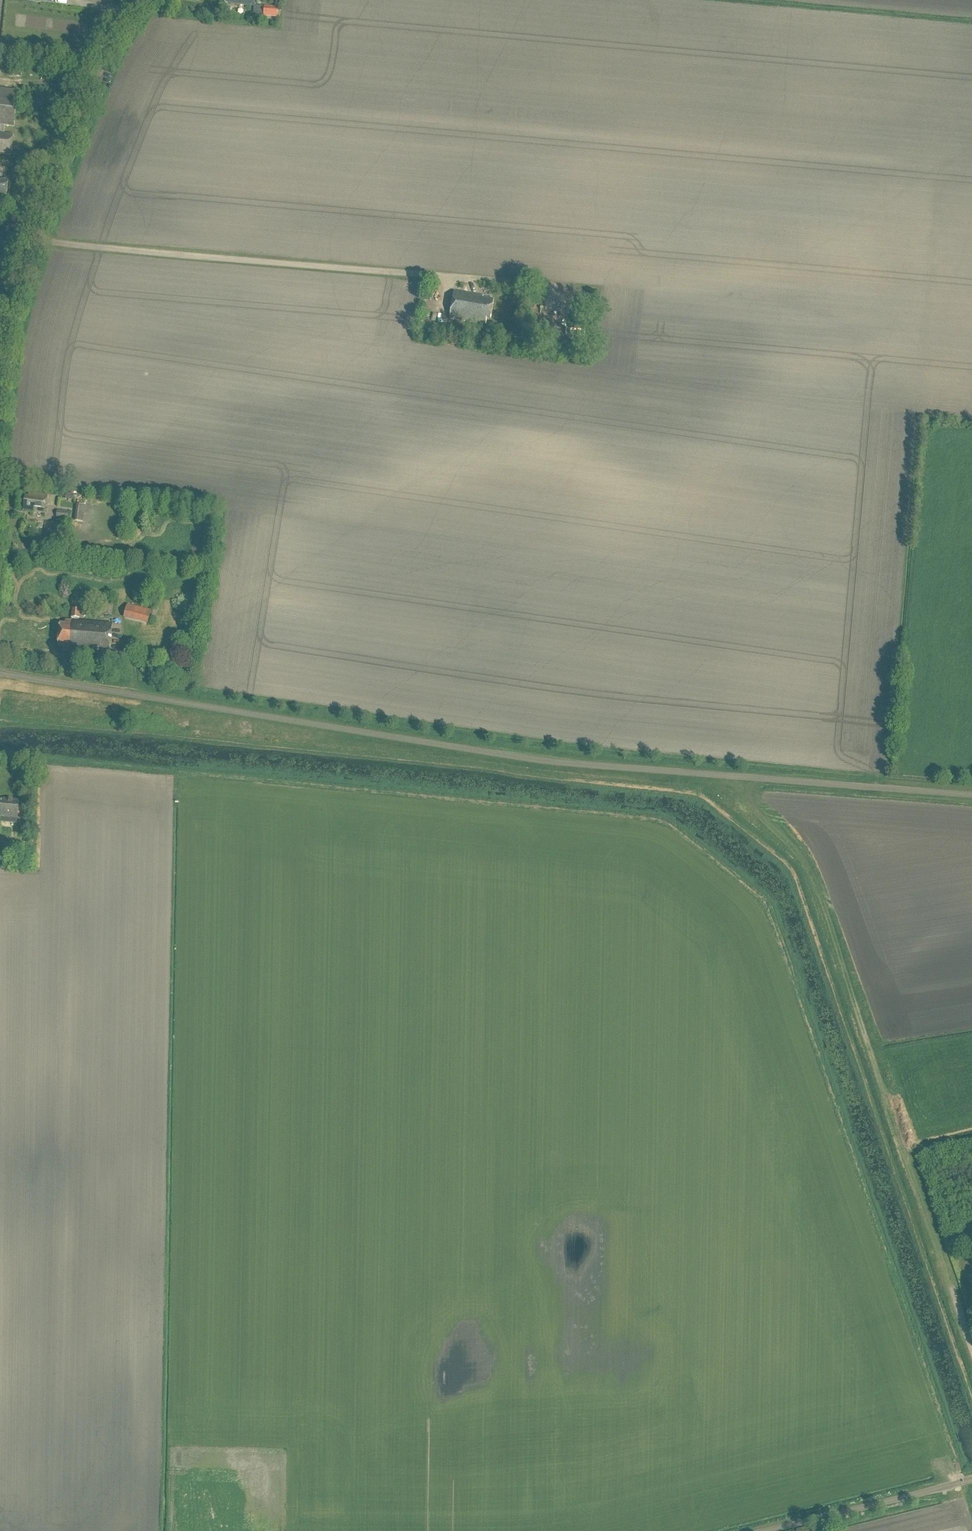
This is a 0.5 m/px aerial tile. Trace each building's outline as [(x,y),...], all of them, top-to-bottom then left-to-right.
[(224,4),(230,4),(230,6),(254,8),(255,0),(219,0),(219,1),(225,2),(224,4)] [(254,19),(279,21),(280,11),(255,9),(254,19)] [(11,156),(13,136),(3,134),(4,127),(14,128),(17,103),(0,101),(0,155),(11,156)] [(449,320),(485,326),(486,321),(490,321),(494,302),(482,300),(482,298),(454,293),(449,320)] [(426,336),(443,339),(446,327),(428,324),(426,336)] [(25,498),(23,512),(45,515),(47,496),(29,494),(29,498),(25,498)] [(85,506),(75,505),(74,522),(83,523),(85,506)] [(57,520),(67,521),(68,512),(58,512),(57,520)] [(129,617),(130,608),(121,607),(120,616),(129,617)] [(64,653),(109,657),(112,626),(66,622),(66,628),(61,627),(59,647),(64,648),(64,653)] [(22,820),(23,811),(17,810),(18,801),(1,800),(0,812),(0,818),(16,819),(22,820)]
